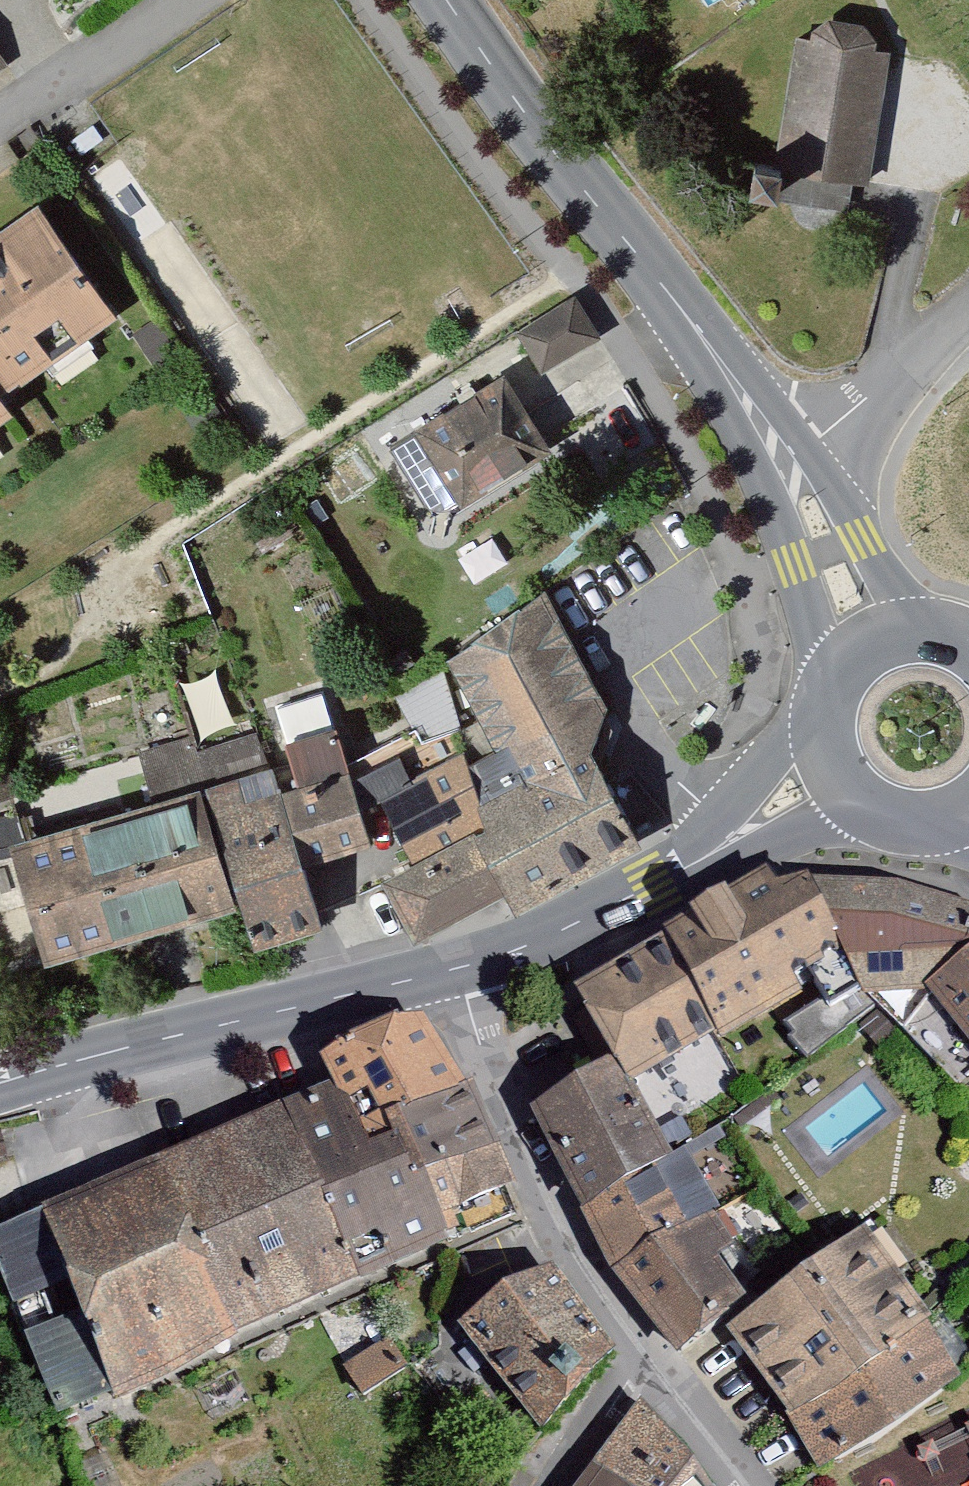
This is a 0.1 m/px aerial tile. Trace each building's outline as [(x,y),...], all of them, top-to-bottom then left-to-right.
[(800,39),(786,35),(759,166),(854,184),(876,48),(860,46),(850,19),(818,18),(800,39)] [(109,312),(39,201),(0,226),(0,381),(109,312)] [(558,303),(500,338),(525,378),(583,343),(558,303)] [(490,377),(398,430),(439,500),(530,448),(490,377)] [(341,768),(364,793),(398,861),(446,833),(487,893),(640,832),(573,753),(596,706),(528,590),(436,655),(480,748),(455,764),(443,745),(392,773),(383,750),(341,768)] [(341,768),(324,725),(272,739),(281,783),(263,787),(291,863),(368,834),(341,768)] [(253,726),(143,753),(151,785),(261,759),(253,726)] [(263,787),(254,763),(182,784),(221,907),(239,948),(313,922),(291,863),(263,787)] [(0,841),(0,881),(27,968),(221,907),(182,784),(0,841)] [(398,861),(363,882),(405,936),(487,893),(446,833),(398,861)] [(763,889),(753,866),(641,936),(698,1041),(801,986),(793,973),(822,957),(796,883),(763,889)] [(796,883),(822,957),(846,1000),(877,999),(909,1009),(968,950),(968,919),(872,882),(796,883)] [(641,936),(558,989),(592,1054),(610,1090),(698,1041),(641,936)] [(891,1028),(946,1088),(968,1070),(968,950),(909,1009),(891,1028)] [(367,1035),(322,1076),(338,1117),(363,1105),(370,1121),(445,1082),(412,1026),(367,1035)] [(601,1281),(662,1355),(727,1303),(707,1259),(723,1241),(675,1142),(654,1150),(610,1090),(592,1054),(513,1111),(567,1219),(601,1281)] [(322,1076),(260,1104),(338,1286),(430,1243),(420,1222),(370,1121),(363,1105),(338,1117),(322,1076)] [(504,1191),(445,1082),(370,1121),(420,1222),(504,1191)] [(260,1104),(144,1158),(226,1344),(338,1286),(260,1104)] [(144,1158),(26,1210),(104,1406),(226,1344),(144,1158)] [(853,1224),(712,1337),(805,1470),(947,1384),(853,1224)] [(592,1361),(536,1272),(442,1330),(536,1428),(592,1361)] [(376,1341),(330,1371),(351,1403),(397,1373),(376,1341)] [(627,1402),(566,1485),(690,1485),(627,1402)] [(947,1485),(968,1485),(968,1425),(929,1443),(947,1485)]
